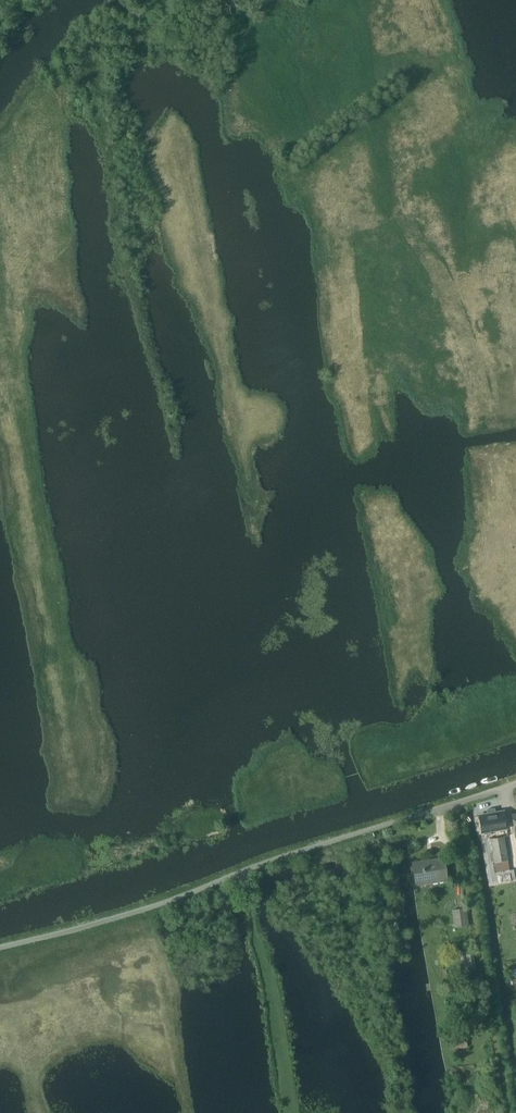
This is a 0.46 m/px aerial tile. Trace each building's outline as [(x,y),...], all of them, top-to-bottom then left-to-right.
[(504,811),(479,815),(482,834),(507,830),(504,811)] [(497,872),(510,870),(504,837),(491,839),(497,872)] [(416,885),(447,881),(444,858),(413,863),(416,885)] [(466,908),(453,910),(455,927),(468,926),(466,908)] [(476,969),(474,951),(460,953),(462,970),(476,969)]
